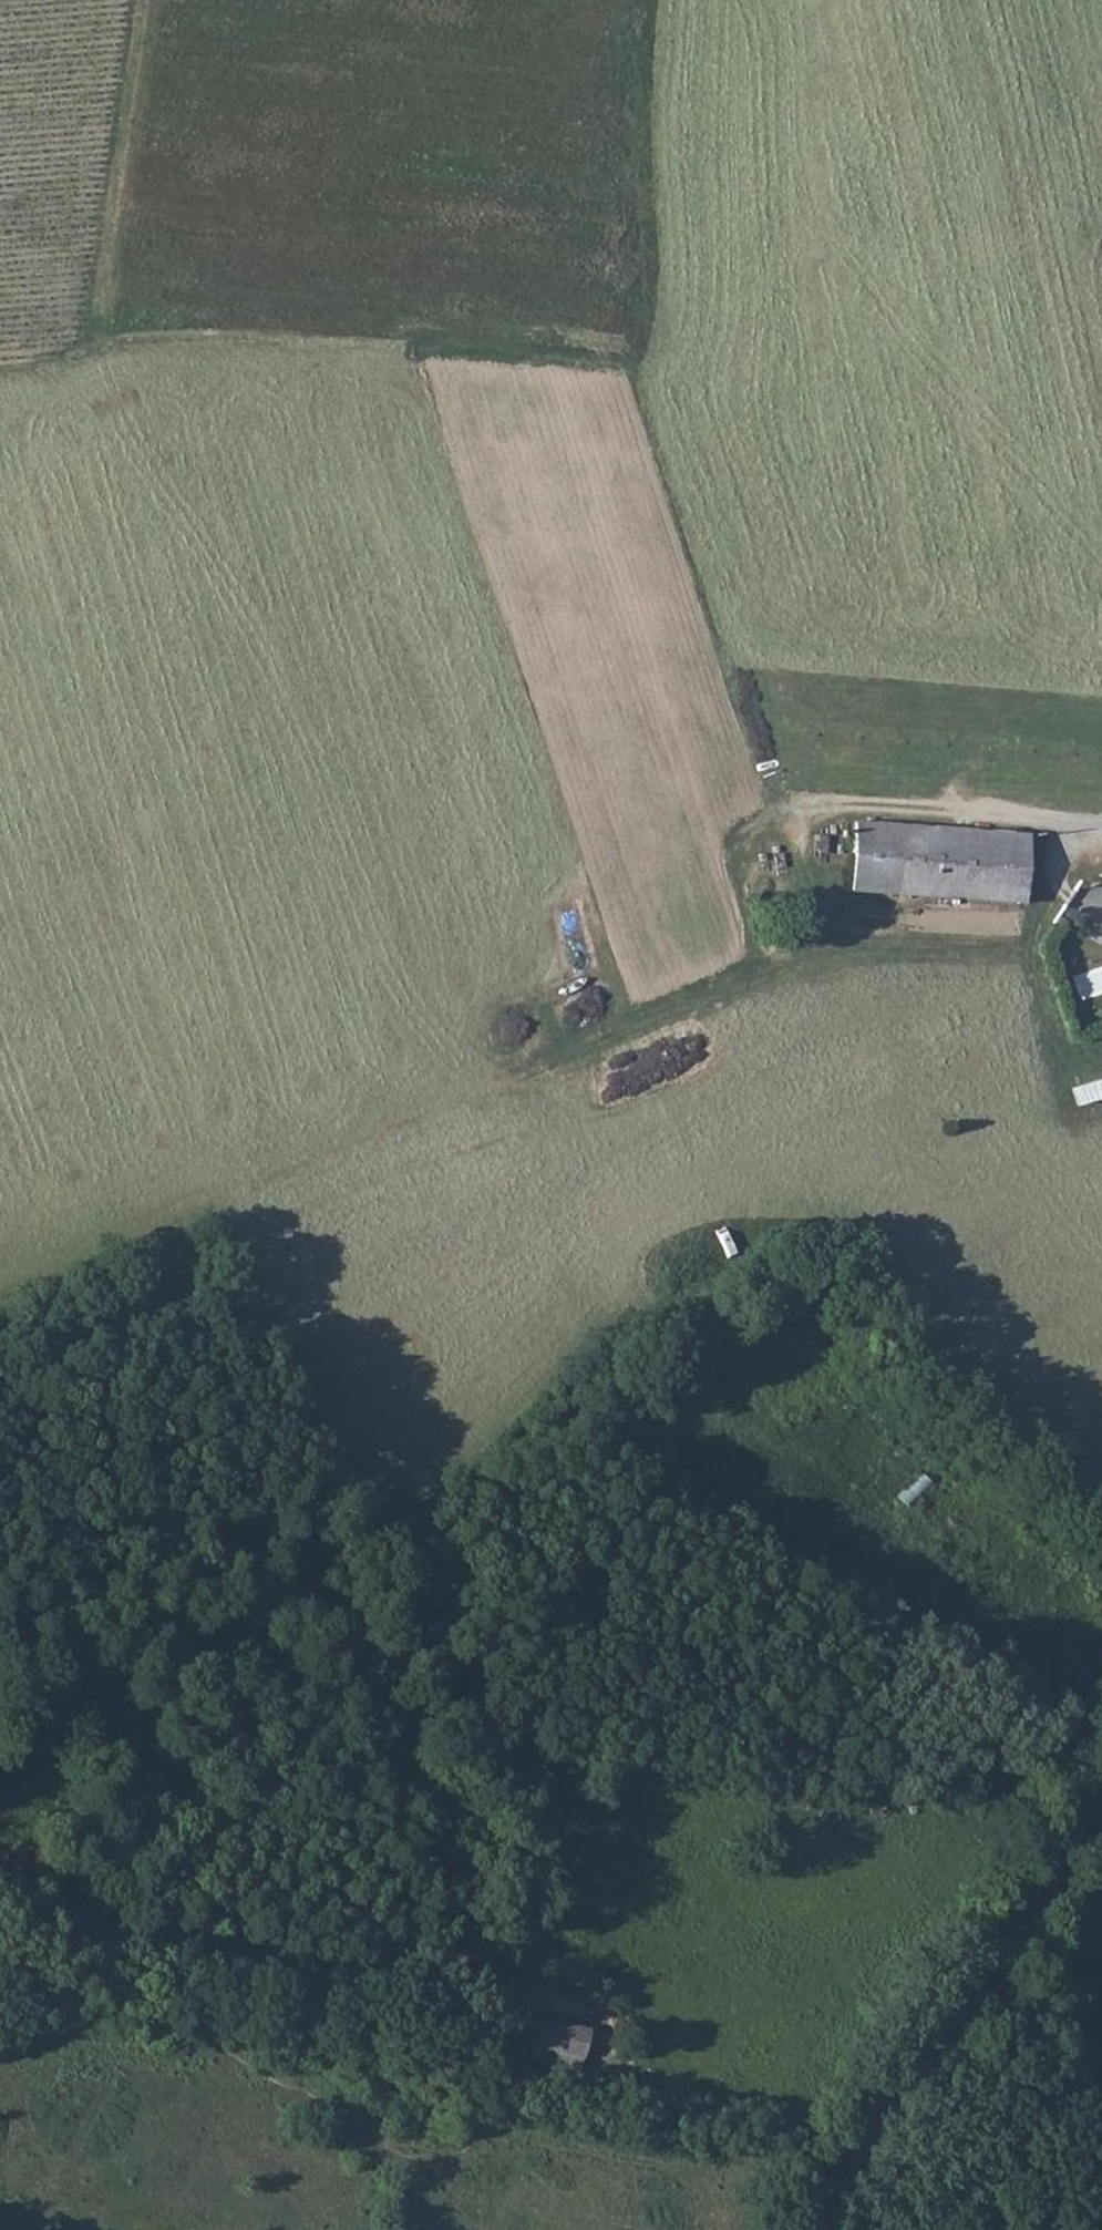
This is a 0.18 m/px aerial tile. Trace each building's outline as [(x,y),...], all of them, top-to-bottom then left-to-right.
[(1003,841),(842,836),(839,906),(1022,913),(1023,906),(1003,841)] [(1025,841),(1003,841),(1023,906),(1025,841)] [(1081,1105),(1101,1099),(1101,1080),(1076,1088),(1081,1105)] [(544,2041),(541,2054),(590,2064),(592,2052),(598,2024),(535,2011),(530,2038),(544,2041)]
